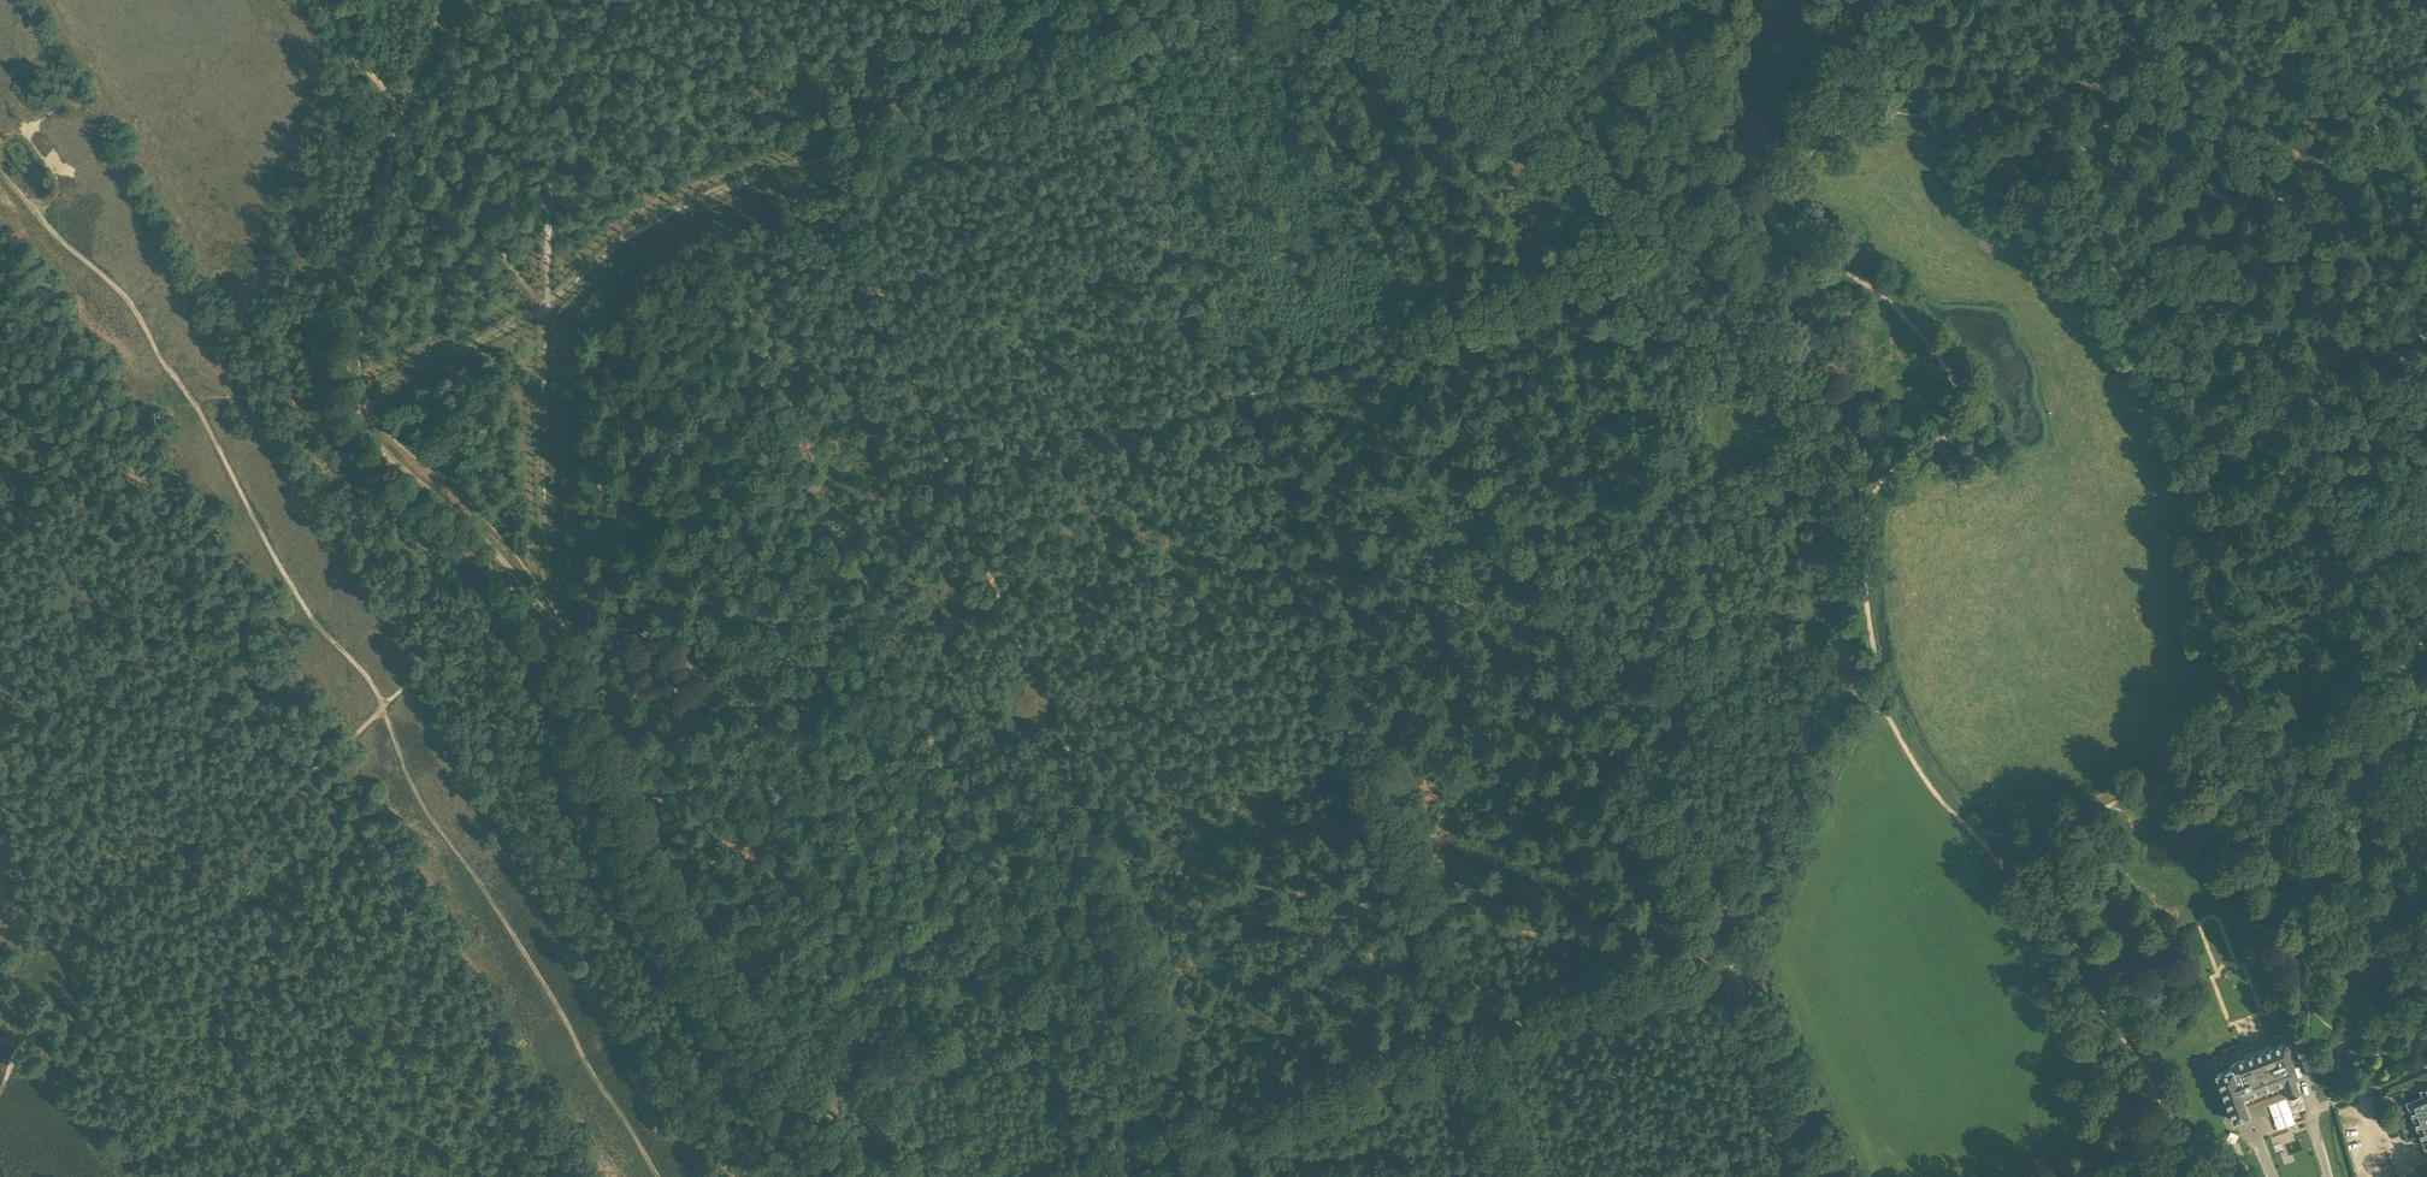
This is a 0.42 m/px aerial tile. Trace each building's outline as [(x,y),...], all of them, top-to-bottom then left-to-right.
[(2292,1029),(2201,1062),(2206,1073),(2231,1064),(2233,1068),(2216,1074),(2235,1122),(2251,1115),(2250,1113),(2256,1111),(2257,1113),(2294,1099),(2293,1096),(2301,1093),(2296,1080),(2294,1076),(2297,1075),(2308,1071),(2292,1029)] [(2426,1149),(2426,1148),(2426,1088),(2421,1091),(2423,1096),(2407,1102),(2426,1149)]
